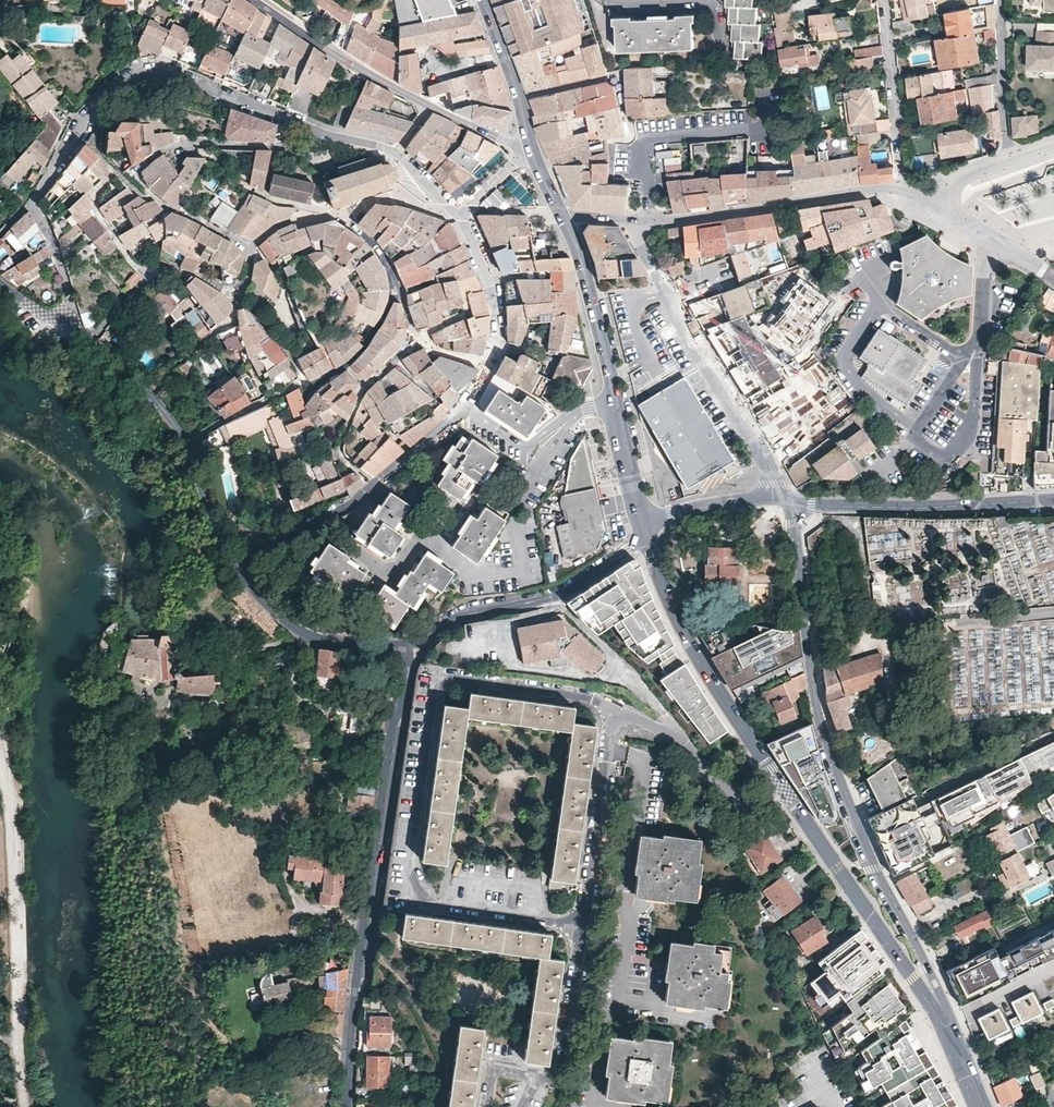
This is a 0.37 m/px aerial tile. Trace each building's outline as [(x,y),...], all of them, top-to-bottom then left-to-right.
[(206,0),(192,0),(194,1),(193,4),(191,9),(199,13),(200,13),(206,0)] [(200,13),(198,18),(203,21),(210,23),(209,26),(216,30),(217,30),(219,26),(225,13),(231,0),(206,0),(200,13)] [(225,13),(219,26),(221,27),(231,34),(242,40),(245,34),(258,9),(252,6),(243,0),(231,0),(225,13)] [(336,4),(330,0),(315,0),(320,4),(332,13),(342,22),(348,26),(353,13),(353,12),(340,6),(336,4)] [(399,27),(408,25),(425,22),(456,16),(455,14),(454,15),(448,0),(394,0),(399,27)] [(503,3),(517,43),(520,43),(535,39),(538,47),(539,47),(552,43),(579,32),(587,30),(576,0),(510,0),(503,3)] [(902,3),(906,19),(909,19),(929,15),(926,1),(932,0),(902,0),(902,3)] [(1030,4),(1044,5),(1044,10),(1053,11),(1053,0),(1031,0),(1030,4)] [(775,27),(784,26),(780,4),(779,1),(770,3),(771,9),(775,27)] [(797,44),(790,2),(780,4),(784,26),(787,46),(797,44)] [(517,43),(503,3),(496,5),(502,19),(505,28),(513,48),(515,55),(521,53),(517,43)] [(991,30),(997,29),(996,10),(996,4),(987,5),(988,8),(991,26),(991,30)] [(295,13),(300,17),(306,8),(301,5),(295,13)] [(757,8),(754,7),(730,6),(729,23),(733,23),(757,25),(757,8)] [(947,18),(951,36),(975,33),(974,29),(971,11),(970,8),(947,12),(947,18)] [(245,34),(242,40),(237,50),(234,55),(234,56),(240,59),(251,65),(256,68),(259,69),(262,62),(270,44),(261,40),(264,35),(271,19),(258,9),(245,34)] [(343,49),(351,54),(356,58),(368,65),(379,37),(375,35),(355,24),(356,22),(363,13),(365,10),(360,11),(354,11),(354,13),(349,26),(348,28),(342,43),(341,47),(343,49)] [(172,24),(176,15),(165,11),(154,35),(144,31),(138,43),(140,58),(151,56),(159,54),(159,53),(172,24)] [(431,43),(432,44),(435,46),(448,57),(453,58),(491,53),(486,39),(471,41),(453,44),(451,38),(480,34),(482,33),(483,31),(476,12),(472,13),(456,16),(425,22),(426,26),(428,44),(431,43)] [(376,33),(382,22),(364,13),(363,13),(356,22),(355,24),(375,35),(376,33)] [(852,34),(850,15),(837,17),(837,13),(809,16),(812,33),(820,32),(820,38),(826,37),(833,36),(850,34),(852,34)] [(618,50),(627,50),(656,49),(694,48),(693,17),(617,20),(618,50)] [(893,22),(895,31),(911,28),(909,19),(906,19),(893,22)] [(342,22),(333,42),(341,47),(342,43),(348,28),(348,26),(342,22)] [(415,53),(412,53),(411,47),(428,44),(426,26),(425,22),(408,25),(399,27),(398,45),(398,83),(416,92),(418,93),(421,91),(415,53)] [(732,40),(736,40),(759,42),(760,25),(757,25),(733,23),(732,40)] [(175,52),(176,50),(182,52),(186,44),(191,32),(172,24),(159,53),(176,59),(178,54),(175,52)] [(281,71),(285,63),(294,44),(297,37),(279,24),(273,39),(270,44),(262,62),(263,63),(272,67),(281,71)] [(784,26),(775,27),(779,47),(787,46),(784,26)] [(986,41),(992,40),(997,40),(997,29),(991,30),(985,31),(986,41)] [(1036,45),(1028,45),(1028,68),(1053,68),(1053,31),(1037,30),(1036,45)] [(560,83),(573,80),(583,78),(593,76),(588,61),(584,47),(579,32),(552,43),(555,60),(559,76),(560,83)] [(940,67),(960,64),(964,64),(980,61),(975,33),(951,36),(938,39),(938,40),(941,57),(938,57),(940,67)] [(264,35),(261,40),(270,44),(273,39),(264,35)] [(285,64),(290,66),(287,73),(284,81),(281,87),(293,92),(296,84),(299,78),(312,49),(312,48),(306,43),(304,42),(297,37),(294,44),(285,63),(285,64)] [(398,45),(379,37),(368,65),(375,70),(398,83),(398,45)] [(538,47),(535,39),(520,43),(517,43),(521,53),(538,47)] [(736,40),(735,57),(760,58),(763,58),(763,42),(759,42),(736,40)] [(545,66),(546,70),(551,85),(560,83),(559,76),(555,60),(552,43),(539,47),(544,62),(545,66)] [(584,47),(588,61),(593,76),(608,72),(603,57),(598,43),(584,47)] [(202,63),(214,69),(225,74),(231,62),(234,56),(234,55),(229,53),(211,45),(210,44),(201,63),(202,63)] [(779,49),(782,65),(801,62),(801,66),(818,63),(816,53),(809,54),(807,44),(787,48),(779,49)] [(882,46),(866,49),(867,57),(873,56),(883,54),(882,46)] [(517,57),(523,72),(545,66),(544,62),(539,47),(538,47),(521,53),(515,55),(517,57)] [(312,49),(299,78),(296,84),(293,92),(286,107),(307,116),(317,95),(318,95),(333,63),(312,48),(312,49)] [(46,88),(32,70),(19,54),(11,60),(7,55),(0,60),(0,69),(40,117),(50,109),(52,108),(46,101),(52,96),(46,88)] [(845,71),(855,70),(863,69),(875,67),(873,56),(867,57),(857,59),(843,61),(845,71)] [(281,87),(284,81),(287,73),(290,66),(285,64),(285,63),(281,71),(275,84),(281,87)] [(475,105),(477,103),(479,104),(486,106),(512,113),(509,103),(497,66),(427,87),(429,97),(449,91),(453,109),(474,104),(475,105)] [(523,72),(529,90),(541,87),(551,85),(546,70),(545,66),(523,72)] [(667,81),(652,81),(652,77),(667,77),(667,67),(653,67),(653,66),(626,67),(626,68),(627,82),(627,96),(667,96),(667,85),(667,81)] [(943,70),(944,76),(945,84),(946,90),(947,92),(952,91),(951,86),(951,85),(949,76),(949,71),(948,69),(943,70)] [(918,95),(919,96),(947,92),(946,90),(945,84),(944,76),(943,70),(921,74),(921,76),(909,78),(910,96),(918,95)] [(986,76),(988,84),(994,83),(998,83),(998,74),(986,76)] [(360,93),(366,96),(389,105),(394,95),(392,94),(384,90),(371,83),(366,81),(360,93)] [(568,119),(588,114),(602,110),(616,107),(619,106),(616,92),(615,85),(608,81),(584,86),(586,92),(588,102),(561,108),(547,112),(537,114),(531,116),(533,119),(536,126),(568,119)] [(974,112),(974,114),(989,111),(995,110),(995,99),(994,85),(994,83),(988,84),(970,88),(972,102),(974,112)] [(558,96),(561,108),(588,102),(586,92),(584,86),(567,90),(557,92),(558,96)] [(849,122),(851,135),(859,134),(864,133),(863,122),(877,120),(874,95),(872,95),(872,87),(837,91),(836,96),(838,100),(846,99),(851,99),(854,122),(849,122)] [(923,123),(933,121),(958,117),(955,95),(962,93),(961,89),(952,91),(947,92),(919,96),(923,123)] [(537,114),(547,112),(561,108),(558,96),(557,92),(537,97),(532,98),(537,114)] [(389,105),(366,96),(360,93),(355,104),(366,108),(378,111),(385,113),(389,105)] [(52,96),(46,101),(52,108),(56,104),(58,103),(52,96)] [(629,111),(629,116),(660,114),(672,113),(672,108),(672,105),(667,105),(667,96),(627,96),(629,111)] [(849,122),(854,122),(851,99),(846,99),(849,122)] [(452,112),(480,123),(488,126),(502,131),(510,117),(512,113),(486,106),(479,104),(477,103),(475,105),(474,104),(453,109),(452,112)] [(413,122),(385,113),(378,111),(366,108),(355,104),(352,111),(345,125),(344,128),(359,132),(380,136),(398,142),(413,122)] [(344,128),(345,125),(352,111),(345,108),(342,106),(341,108),(334,121),(333,125),(344,128)] [(549,131),(576,125),(597,121),(621,116),(619,106),(616,107),(602,110),(588,114),(568,119),(536,126),(539,133),(549,131)] [(40,118),(47,126),(39,134),(35,139),(36,140),(50,152),(52,148),(50,147),(49,145),(53,142),(55,140),(56,140),(63,126),(60,122),(51,112),(50,109),(40,117),(40,118)] [(224,139),(230,140),(257,141),(273,142),(276,126),(230,110),(224,139)] [(419,131),(429,138),(445,119),(432,114),(419,131)] [(108,130),(107,147),(126,145),(133,165),(152,153),(152,152),(151,141),(150,134),(149,129),(148,115),(140,117),(137,123),(122,122),(117,131),(108,130)] [(550,140),(574,134),(585,131),(599,128),(602,138),(606,137),(619,135),(625,134),(626,134),(624,126),(621,116),(597,121),(576,125),(549,131),(539,133),(544,142),(550,140)] [(1038,122),(1025,124),(1025,117),(1024,116),(1012,117),(1013,136),(1028,135),(1028,133),(1038,132),(1038,122)] [(430,160),(433,162),(451,134),(457,125),(445,119),(429,138),(414,156),(425,168),(430,160)] [(172,131),(154,132),(153,122),(150,122),(149,122),(149,129),(150,134),(151,141),(152,152),(160,147),(170,143),(171,142),(173,142),(172,135),(172,131)] [(449,193),(472,174),(449,158),(448,157),(456,150),(460,143),(456,141),(463,128),(457,125),(451,134),(433,162),(427,170),(447,191),(447,192),(448,193),(449,193)] [(607,146),(606,137),(602,138),(599,128),(585,131),(594,162),(609,162),(608,156),(607,146)] [(974,129),(970,129),(956,131),(940,133),(944,155),(977,150),(977,149),(980,148),(978,137),(982,137),(980,128),(974,129)] [(472,174),(481,166),(496,152),(500,147),(467,130),(460,143),(456,150),(448,157),(449,158),(472,174)] [(406,148),(414,156),(429,138),(419,131),(416,135),(410,142),(406,148)] [(575,145),(576,149),(590,148),(588,141),(585,131),(574,134),(550,140),(544,142),(548,151),(559,149),(575,145)] [(864,133),(859,134),(860,144),(863,144),(869,143),(873,143),(882,142),(880,131),(864,133)] [(820,154),(821,161),(822,170),(824,182),(825,188),(838,186),(844,185),(844,178),(841,158),(841,157),(840,154),(837,137),(819,139),(818,139),(820,154)] [(15,180),(17,181),(35,159),(43,166),(50,152),(36,140),(35,139),(32,143),(20,155),(15,161),(6,172),(15,180)] [(825,188),(824,182),(822,170),(821,161),(807,163),(806,156),(804,145),(804,141),(793,142),(792,143),(793,154),(796,175),(792,175),(793,182),(794,194),(805,192),(825,188)] [(872,163),(869,143),(863,144),(860,144),(858,145),(860,155),(861,166),(863,182),(895,178),(896,177),(895,167),(878,169),(877,163),(872,163)] [(86,146),(85,145),(71,162),(62,173),(73,184),(78,179),(90,167),(98,159),(86,146)] [(557,165),(559,164),(585,163),(594,162),(591,151),(590,148),(576,149),(575,145),(559,149),(548,151),(555,165),(557,165)] [(262,192),(265,180),(266,171),(271,151),(255,150),(255,156),(252,168),(250,180),(249,183),(249,185),(256,189),(262,192)] [(154,160),(155,162),(141,173),(145,181),(148,187),(151,184),(159,177),(162,175),(171,167),(172,167),(170,162),(164,155),(163,154),(162,155),(154,160)] [(821,161),(820,154),(806,156),(807,163),(821,161)] [(928,173),(939,171),(936,154),(926,157),(928,173)] [(338,178),(323,183),(325,188),(326,188),(331,204),(330,205),(332,208),(350,202),(349,200),(359,196),(360,198),(363,197),(362,196),(373,192),(373,194),(376,192),(376,191),(386,188),(387,189),(390,188),(390,185),(393,183),(395,181),(396,179),(397,176),(397,174),(396,172),(395,168),(392,166),(389,164),(386,164),(383,164),(382,162),(380,163),(377,155),(337,168),(340,176),(338,176),(338,178)] [(841,157),(841,158),(844,178),(844,185),(863,182),(861,166),(860,155),(851,156),(841,157)] [(186,158),(182,164),(185,166),(182,171),(178,175),(190,185),(197,173),(198,171),(201,166),(205,159),(191,158),(186,158)] [(90,167),(91,168),(97,175),(100,178),(102,179),(105,177),(107,173),(106,168),(98,159),(90,167)] [(201,166),(203,167),(212,173),(216,166),(205,159),(201,166)] [(172,167),(171,167),(162,175),(168,182),(169,182),(178,175),(182,171),(181,170),(178,166),(176,164),(174,161),(170,162),(172,167)] [(577,207),(583,208),(602,209),(626,211),(629,193),(629,184),(613,183),(613,181),(610,181),(610,183),(608,183),(609,162),(594,162),(585,163),(559,164),(557,165),(572,204),(574,206),(577,207)] [(793,182),(792,175),(779,175),(779,168),(760,169),(760,170),(760,175),(748,176),(748,180),(747,200),(747,201),(767,198),(794,194),(793,182)] [(691,210),(687,193),(694,192),(695,193),(696,194),(696,195),(698,195),(701,195),(703,209),(711,207),(711,201),(711,189),(711,177),(710,176),(708,176),(695,177),(695,171),(672,173),(667,174),(668,181),(676,210),(676,212),(685,211),(691,210)] [(0,179),(4,182),(9,187),(15,180),(6,172),(0,179)] [(30,179),(34,182),(39,175),(34,172),(30,179)] [(151,191),(153,193),(167,204),(173,208),(182,196),(190,185),(178,175),(169,182),(168,182),(162,175),(159,177),(151,184),(148,187),(151,190),(151,191)] [(268,193),(279,196),(310,202),(314,185),(274,176),(272,175),(268,193)] [(524,206),(534,198),(513,176),(504,184),(524,206)] [(711,177),(711,189),(711,201),(711,207),(717,207),(717,208),(724,207),(728,206),(728,205),(723,176),(711,177)] [(747,201),(747,200),(748,180),(748,176),(723,176),(728,205),(736,203),(747,201)] [(84,189),(87,192),(100,181),(97,178),(95,180),(94,179),(84,189)] [(137,196),(126,188),(123,191),(99,207),(109,222),(123,213),(127,211),(124,205),(137,196)] [(27,194),(23,191),(20,194),(19,194),(17,197),(23,201),(27,194)] [(687,193),(691,210),(703,209),(701,195),(698,195),(696,195),(696,194),(695,193),(694,192),(687,193)] [(71,215),(77,222),(90,210),(93,208),(87,198),(85,195),(84,194),(75,202),(68,208),(68,209),(73,213),(71,215)] [(245,206),(254,211),(262,214),(265,211),(270,203),(268,202),(253,195),(249,194),(247,197),(243,205),(245,206)] [(146,203),(138,197),(137,196),(124,205),(127,211),(123,213),(128,222),(134,218),(135,218),(134,217),(132,212),(131,211),(144,204),(146,203)] [(820,207),(824,223),(872,207),(869,200),(820,207)] [(152,202),(146,203),(144,204),(131,211),(132,212),(134,217),(135,218),(134,218),(128,222),(133,228),(144,221),(154,216),(159,213),(152,202)] [(376,202),(358,222),(376,239),(376,238),(382,232),(390,223),(399,229),(413,210),(376,202)] [(272,224),(274,222),(279,221),(288,218),(290,216),(295,208),(295,207),(294,207),(281,206),(270,203),(265,211),(262,214),(264,216),(268,220),(272,224)] [(234,233),(235,234),(251,241),(253,240),(257,237),(261,234),(272,224),(268,220),(264,216),(262,214),(254,211),(245,206),(243,205),(242,207),(237,214),(231,209),(223,221),(228,228),(227,229),(234,233)] [(872,207),(824,223),(830,241),(834,252),(893,231),(884,205),(872,209),(872,207)] [(803,231),(809,229),(810,231),(811,237),(802,240),(806,250),(830,241),(824,223),(820,207),(798,210),(803,231)] [(82,228),(87,233),(93,240),(92,243),(95,247),(99,247),(97,250),(100,253),(101,254),(102,254),(103,254),(108,254),(116,248),(110,241),(111,240),(110,239),(112,237),(101,224),(94,214),(90,210),(77,222),(82,228)] [(401,248),(407,242),(421,229),(433,217),(419,212),(413,210),(399,229),(393,239),(392,240),(393,240),(400,249),(401,248)] [(29,212),(23,217),(17,222),(8,230),(10,234),(13,232),(17,238),(23,245),(27,241),(35,234),(39,231),(35,223),(36,222),(34,219),(29,212)] [(181,231),(190,236),(195,239),(205,246),(207,243),(212,233),(200,225),(187,219),(186,220),(176,216),(173,214),(171,218),(171,219),(178,222),(179,220),(184,223),(185,223),(184,226),(181,231)] [(747,250),(750,249),(764,244),(779,239),(772,214),(729,221),(722,222),(724,227),(729,243),(729,244),(738,278),(751,274),(743,252),(747,250)] [(476,215),(502,273),(510,273),(536,271),(537,272),(551,271),(550,260),(545,260),(536,260),(535,257),(519,258),(517,255),(515,257),(512,249),(504,218),(503,216),(476,215)] [(132,244),(142,238),(151,233),(154,237),(156,241),(164,236),(160,229),(154,217),(154,216),(144,221),(133,228),(131,229),(124,233),(119,236),(124,244),(125,243),(130,240),(132,244)] [(512,249),(533,247),(528,219),(527,216),(503,216),(504,218),(512,249)] [(407,254),(410,251),(419,244),(425,239),(431,235),(445,224),(447,222),(433,217),(421,229),(407,242),(401,248),(407,254)] [(179,220),(178,222),(171,219),(171,218),(169,223),(175,227),(176,228),(181,231),(184,226),(185,223),(184,223),(179,220)] [(785,220),(777,222),(780,232),(788,230),(786,223),(785,220)] [(332,260),(331,258),(333,251),(336,244),(341,233),(343,227),(334,221),(323,224),(323,235),(324,245),(324,252),(317,252),(313,253),(308,254),(314,262),(327,280),(333,287),(340,283),(347,294),(351,299),(350,301),(347,299),(341,312),(350,316),(353,314),(354,315),(357,309),(358,303),(358,298),(357,293),(351,283),(347,278),(345,274),(349,271),(346,265),(345,267),(332,260)] [(77,222),(74,225),(79,230),(82,228),(77,222)] [(415,263),(421,261),(441,253),(460,245),(457,240),(452,228),(450,223),(447,222),(445,224),(431,235),(425,239),(419,244),(410,251),(407,254),(402,257),(404,259),(407,263),(408,266),(414,264),(415,263)] [(724,227),(722,222),(711,223),(697,225),(698,235),(699,248),(729,244),(729,243),(724,227)] [(376,239),(382,248),(392,239),(392,240),(393,239),(399,229),(390,223),(382,232),(376,238),(376,239)] [(277,231),(282,241),(287,248),(290,254),(293,252),(300,249),(301,248),(298,235),(297,231),(294,224),(287,227),(278,231),(277,231)] [(324,252),(324,245),(323,235),(323,224),(320,224),(306,228),(310,243),(313,253),(317,252),(324,252)] [(594,261),(598,261),(623,259),(637,258),(634,253),(626,240),(627,238),(625,235),(619,225),(617,225),(615,226),(609,226),(608,225),(601,224),(601,226),(588,225),(583,232),(594,261)] [(62,245),(71,237),(79,230),(74,225),(58,239),(60,247),(62,245)] [(668,237),(683,235),(684,249),(685,257),(691,256),(692,268),(692,269),(700,267),(699,251),(699,248),(698,235),(697,225),(668,229),(668,237)] [(341,233),(336,244),(333,251),(331,258),(332,260),(345,267),(346,265),(351,258),(360,247),(364,242),(354,234),(351,232),(343,227),(341,233)] [(308,254),(313,253),(310,243),(306,228),(297,231),(298,235),(301,248),(304,257),(308,254)] [(178,249),(180,251),(186,255),(181,268),(192,273),(196,271),(197,269),(198,267),(203,258),(208,261),(221,264),(222,261),(228,241),(212,233),(207,243),(205,246),(195,239),(190,236),(181,231),(176,238),(174,237),(165,237),(164,239),(165,240),(178,249)] [(266,239),(267,241),(278,260),(290,254),(287,248),(282,241),(277,231),(266,239)] [(925,235),(899,248),(901,255),(902,271),(905,263),(908,259),(912,256),(917,252),(921,250),(926,249),(931,249),(936,249),(940,250),(944,252),(936,246),(930,241),(925,235)] [(178,249),(165,240),(164,239),(164,240),(163,248),(163,249),(175,255),(178,249)] [(259,245),(261,248),(267,257),(272,265),(278,261),(278,260),(267,241),(266,239),(259,245)] [(382,248),(390,257),(400,249),(393,240),(392,240),(392,239),(382,248)] [(221,283),(230,283),(241,277),(242,275),(246,257),(230,240),(228,241),(222,261),(221,264),(221,283)] [(42,244),(33,249),(26,254),(27,256),(28,257),(48,245),(47,242),(43,244),(42,244)] [(360,247),(351,258),(346,265),(349,271),(351,269),(362,261),(373,254),(374,253),(372,250),(368,246),(367,246),(364,242),(360,247)] [(50,249),(48,245),(28,257),(9,270),(6,271),(0,275),(1,276),(8,281),(13,277),(14,279),(22,274),(27,281),(41,272),(36,264),(42,260),(39,255),(49,250),(50,249)] [(434,276),(436,275),(449,269),(463,262),(467,260),(460,245),(441,253),(421,261),(415,263),(414,264),(417,270),(429,266),(434,276)] [(951,257),(944,252),(940,250),(936,249),(931,249),(926,249),(921,250),(917,252),(912,256),(908,259),(905,263),(902,271),(902,276),(902,285),(907,295),(914,302),(926,307),(936,307),(943,305),(948,302),(952,298),(956,293),(959,288),(960,282),(960,277),(960,273),(958,267),(956,263),(951,257)] [(51,255),(49,250),(39,255),(42,260),(51,255)] [(751,274),(755,273),(751,262),(747,250),(743,252),(751,274)] [(282,267),(290,263),(296,260),(293,252),(290,254),(278,260),(278,261),(282,267)] [(351,283),(361,278),(369,291),(388,289),(387,285),(385,277),(386,276),(386,272),(385,269),(383,269),(383,268),(376,259),(373,254),(362,261),(351,269),(349,271),(345,274),(347,278),(351,283)] [(394,265),(399,275),(413,271),(417,270),(414,264),(408,266),(407,263),(404,259),(402,257),(401,256),(392,262),(391,262),(393,266),(394,265)] [(952,298),(948,302),(956,299),(965,296),(971,295),(972,266),(965,264),(959,261),(951,257),(956,263),(958,267),(960,273),(960,277),(960,282),(959,288),(956,293),(952,298)] [(570,258),(550,260),(551,271),(572,270),(570,258)] [(624,270),(625,276),(647,275),(641,266),(637,258),(623,259),(623,264),(624,270)] [(251,279),(252,280),(258,286),(264,292),(272,300),(280,284),(272,273),(263,259),(263,260),(254,264),(252,277),(251,279)] [(594,261),(597,277),(625,276),(624,270),(623,264),(623,259),(598,261),(594,261)] [(438,283),(440,283),(455,279),(475,276),(473,272),(467,260),(463,262),(449,269),(436,275),(437,277),(438,283)] [(290,263),(282,267),(286,276),(294,272),(290,263)] [(685,272),(681,263),(671,267),(667,268),(672,277),(685,272)] [(409,285),(412,284),(423,280),(433,277),(434,276),(429,266),(417,270),(413,271),(399,275),(405,286),(409,285)] [(572,270),(551,271),(550,275),(550,280),(573,280),(573,275),(572,270)] [(127,284),(132,289),(138,283),(142,278),(141,277),(136,271),(135,272),(125,283),(127,284)] [(27,281),(22,274),(14,279),(18,286),(27,281)] [(183,282),(202,306),(213,298),(219,293),(220,291),(195,276),(191,281),(188,279),(185,279),(183,282)] [(477,279),(475,276),(455,279),(462,303),(461,304),(463,308),(469,306),(470,306),(466,293),(481,289),(477,279)] [(902,285),(902,276),(901,288),(899,298),(896,304),(921,320),(923,317),(928,314),(934,309),(941,306),(943,305),(936,307),(926,307),(914,302),(907,295),(902,285)] [(834,303),(800,277),(782,300),(786,304),(765,332),(795,354),(834,303)] [(722,294),(724,299),(728,312),(730,317),(753,310),(746,290),(753,287),(753,288),(758,287),(764,284),(762,278),(744,285),(744,286),(722,294)] [(440,283),(441,287),(446,300),(449,308),(461,304),(462,303),(455,279),(440,283)] [(576,324),(574,289),(553,289),(552,280),(550,280),(538,280),(512,280),(508,281),(505,283),(507,343),(518,345),(527,323),(549,322),(548,350),(567,354),(581,356),(587,358),(589,358),(582,326),(576,324)] [(552,280),(553,289),(574,289),(574,284),(573,280),(552,280)] [(1047,288),(1038,282),(1031,296),(1039,301),(1047,288)] [(433,299),(434,301),(438,311),(439,314),(442,313),(443,317),(451,315),(449,308),(446,300),(441,287),(440,283),(438,283),(435,284),(429,286),(429,287),(433,299)] [(407,294),(408,305),(421,302),(433,299),(429,287),(429,286),(425,288),(417,290),(407,294)] [(1053,292),(1047,288),(1039,301),(1037,304),(1053,313),(1053,292)] [(156,299),(158,302),(166,310),(167,311),(163,315),(166,318),(168,320),(170,317),(174,313),(172,310),(177,306),(175,303),(168,296),(164,291),(163,289),(154,297),(156,299)] [(358,332),(365,320),(372,326),(373,324),(378,318),(379,316),(384,307),(386,301),(387,293),(388,289),(369,291),(362,292),(362,300),(361,304),(358,303),(357,309),(354,315),(352,319),(350,321),(341,328),(343,330),(353,337),(362,344),(365,339),(358,332)] [(486,306),(482,289),(481,289),(466,293),(470,306),(469,306),(472,316),(473,315),(474,318),(488,315),(486,306)] [(213,299),(217,302),(226,309),(227,309),(227,310),(229,314),(230,312),(232,308),(231,304),(230,302),(221,294),(219,293),(213,298),(213,299)] [(306,327),(300,316),(297,308),(293,295),(287,297),(300,329),(306,327)] [(719,306),(715,295),(689,304),(689,305),(696,316),(708,310),(719,306)] [(153,303),(156,307),(160,311),(163,315),(167,311),(166,310),(158,302),(156,299),(152,303),(153,303)] [(421,302),(423,307),(426,318),(429,326),(430,326),(437,323),(441,321),(440,318),(439,314),(438,311),(434,301),(433,299),(421,302)] [(217,302),(214,306),(219,310),(222,313),(226,309),(217,302)] [(387,315),(384,321),(396,329),(406,329),(405,322),(404,318),(403,318),(402,313),(400,303),(394,302),(387,315)] [(408,307),(409,309),(416,328),(416,329),(429,326),(426,318),(423,307),(421,302),(408,305),(408,307)] [(177,333),(180,332),(190,325),(199,338),(211,330),(195,308),(170,325),(177,333)] [(239,325),(239,326),(256,323),(254,320),(252,318),(246,308),(238,309),(236,309),(237,325),(239,325)] [(721,310),(708,314),(697,319),(704,330),(725,322),(721,310)] [(85,328),(96,327),(91,311),(80,314),(83,323),(85,328)] [(488,315),(474,318),(473,315),(472,316),(466,318),(473,337),(483,335),(485,335),(487,335),(488,315)] [(781,378),(743,316),(708,330),(710,334),(708,336),(744,394),(759,386),(762,390),(781,378)] [(447,341),(453,340),(473,337),(466,318),(461,320),(449,326),(444,329),(447,341)] [(384,321),(378,332),(390,339),(396,330),(396,329),(384,321)] [(242,348),(246,347),(248,353),(250,358),(256,352),(271,336),(256,323),(239,326),(239,325),(237,325),(235,326),(238,336),(233,336),(228,338),(223,341),(227,350),(233,351),(242,348)] [(380,353),(383,348),(391,353),(398,347),(400,344),(404,346),(407,339),(409,334),(409,330),(408,328),(406,329),(396,329),(396,330),(390,339),(378,332),(373,339),(368,346),(370,348),(380,353)] [(447,341),(444,329),(433,334),(433,333),(431,333),(435,343),(447,341)] [(878,329),(859,358),(868,363),(867,364),(869,366),(862,377),(907,407),(921,385),(911,379),(922,362),(888,339),(890,336),(878,329)] [(1043,332),(1039,349),(1047,352),(1053,336),(1053,335),(1043,332)] [(453,351),(461,352),(480,354),(482,354),(484,341),(484,336),(485,335),(483,335),(473,337),(453,340),(453,343),(453,349),(453,351)] [(256,352),(260,359),(264,365),(267,371),(286,358),(271,336),(256,352)] [(1045,356),(1043,360),(1046,362),(1048,359),(1053,361),(1053,336),(1045,356)] [(346,360),(342,353),(338,348),(332,339),(331,337),(324,341),(317,346),(318,348),(320,348),(325,356),(331,367),(333,366),(335,367),(337,366),(346,360)] [(346,360),(347,359),(360,346),(362,344),(353,337),(351,339),(349,338),(343,343),(338,348),(342,353),(346,360)] [(375,369),(377,367),(380,370),(388,362),(391,359),(387,356),(391,353),(383,348),(380,353),(370,348),(368,346),(360,356),(360,357),(375,369)] [(998,361),(1004,361),(1038,365),(1041,365),(1043,360),(1045,356),(1011,348),(1002,346),(998,358),(998,361)] [(304,373),(309,381),(331,367),(325,356),(320,348),(318,348),(297,360),(304,373)] [(409,356),(411,357),(422,370),(431,363),(431,362),(423,348),(409,356)] [(987,359),(995,360),(997,353),(993,351),(987,359)] [(574,387),(552,378),(551,380),(535,373),(538,366),(539,364),(538,363),(521,353),(519,353),(517,355),(514,361),(505,357),(501,354),(492,373),(494,374),(515,386),(534,396),(541,399),(552,395),(574,387)] [(552,378),(574,387),(594,381),(589,358),(587,358),(581,356),(567,354),(563,354),(562,356),(552,378)] [(350,365),(357,372),(360,376),(361,378),(364,381),(373,371),(375,369),(360,357),(360,356),(356,360),(350,365)] [(401,362),(403,364),(414,377),(417,374),(420,372),(422,370),(411,357),(409,356),(403,359),(401,360),(401,362)] [(442,376),(449,384),(453,388),(459,395),(460,393),(477,372),(477,369),(476,368),(442,358),(440,356),(431,362),(431,363),(442,376)] [(177,367),(179,372),(184,370),(187,374),(192,370),(186,361),(177,367)] [(1038,365),(1004,361),(997,446),(1005,446),(1004,460),(1032,462),(1033,462),(1034,450),(1038,418),(1041,365),(1038,365)] [(428,387),(430,385),(442,376),(431,363),(422,370),(420,372),(423,376),(421,379),(428,387)] [(385,374),(390,380),(398,391),(405,386),(411,382),(403,375),(393,368),(385,374)] [(355,403),(356,397),(351,392),(354,390),(359,384),(353,378),(346,370),(329,382),(340,395),(336,401),(335,402),(336,404),(337,405),(344,410),(350,414),(355,403)] [(376,373),(373,371),(364,381),(366,383),(376,373)] [(379,381),(384,392),(386,399),(393,395),(398,391),(390,380),(385,374),(379,381)] [(501,421),(503,418),(509,421),(507,425),(526,438),(556,413),(549,404),(541,399),(534,396),(515,386),(494,374),(481,398),(480,402),(481,406),(482,408),(485,410),(501,421)] [(834,419),(807,375),(764,400),(777,421),(769,426),(788,459),(825,437),(819,427),(834,419)] [(219,388),(220,390),(232,405),(236,409),(249,403),(251,403),(235,376),(219,388)] [(440,403),(448,409),(459,395),(453,388),(449,384),(442,376),(430,385),(436,393),(439,396),(442,401),(440,403)] [(638,405),(655,435),(664,449),(687,488),(734,460),(685,377),(660,391),(651,397),(647,391),(638,397),(642,402),(638,405)] [(325,384),(317,391),(329,407),(330,407),(336,404),(335,402),(336,401),(340,395),(329,382),(328,381),(325,384)] [(379,381),(367,391),(377,405),(386,399),(384,392),(379,381)] [(406,388),(411,396),(418,407),(431,400),(431,398),(416,386),(411,382),(405,386),(406,388)] [(393,395),(393,396),(405,414),(406,416),(417,409),(418,408),(418,407),(411,396),(406,388),(405,386),(398,391),(393,395)] [(209,398),(214,405),(218,409),(220,412),(224,416),(236,409),(232,405),(220,390),(219,388),(209,395),(208,397),(209,398)] [(287,395),(288,399),(291,407),(293,413),(295,417),(300,413),(305,409),(304,407),(298,388),(287,395)] [(310,416),(311,418),(318,414),(327,409),(329,407),(317,391),(315,393),(306,404),(304,407),(305,409),(300,413),(303,418),(310,416)] [(363,406),(368,410),(377,405),(367,391),(366,392),(360,402),(363,406)] [(1048,391),(1048,405),(1053,405),(1053,414),(1053,424),(1047,423),(1046,441),(1052,441),(1052,450),(1046,450),(1034,450),(1033,462),(1032,462),(1032,468),(1032,470),(1032,471),(1032,475),(1033,484),(1053,483),(1053,391),(1048,391)] [(385,419),(388,423),(405,414),(393,396),(393,395),(386,399),(377,405),(385,419)] [(209,405),(211,409),(215,413),(220,419),(224,416),(220,412),(218,409),(214,405),(209,398),(208,397),(204,400),(209,405)] [(408,445),(415,440),(431,427),(439,419),(448,409),(440,403),(432,411),(432,414),(413,426),(406,430),(399,434),(397,436),(408,445)] [(270,404),(252,411),(244,415),(224,424),(220,426),(223,433),(228,431),(229,434),(232,440),(243,434),(249,432),(257,428),(263,425),(263,423),(267,422),(269,427),(270,430),(273,437),(277,446),(278,449),(275,450),(278,461),(295,456),(296,451),(289,434),(285,425),(284,422),(277,410),(273,406),(270,405),(270,404)] [(329,407),(331,408),(344,417),(347,420),(350,414),(344,410),(337,405),(336,404),(330,407),(329,407)] [(365,426),(360,432),(370,442),(358,454),(359,455),(353,461),(355,462),(359,466),(389,436),(383,432),(382,433),(376,424),(379,423),(385,419),(377,405),(368,410),(371,417),(363,425),(365,426)] [(333,419),(327,409),(318,414),(323,424),(333,419)] [(289,434),(294,433),(308,427),(312,426),(315,425),(311,418),(310,416),(303,418),(296,420),(288,424),(285,425),(289,434)] [(277,446),(273,437),(270,430),(269,427),(267,422),(263,423),(265,427),(269,438),(275,450),(278,449),(277,446)] [(257,428),(249,432),(243,434),(232,440),(229,434),(228,431),(223,433),(227,442),(228,445),(253,433),(265,427),(263,423),(263,425),(257,428)] [(201,453),(202,452),(214,447),(220,445),(226,442),(227,442),(223,433),(220,426),(199,440),(200,443),(201,453)] [(860,472),(852,461),(857,457),(860,460),(877,447),(862,427),(846,440),(844,437),(837,442),(839,445),(813,464),(819,470),(827,475),(832,476),(841,478),(855,475),(860,472)] [(320,443),(322,441),(316,428),(313,429),(312,429),(313,433),(315,436),(318,443),(320,443)] [(363,470),(372,477),(388,463),(394,458),(403,450),(391,439),(389,436),(359,466),(358,468),(363,470)] [(565,495),(563,503),(568,523),(570,532),(574,548),(575,554),(582,552),(597,549),(603,531),(604,531),(592,480),(589,462),(582,437),(570,458),(564,494),(565,495)] [(455,445),(445,461),(450,464),(447,469),(442,477),(437,485),(456,497),(459,500),(462,496),(465,492),(466,489),(463,487),(469,478),(473,480),(478,483),(487,470),(498,455),(474,439),(472,438),(468,443),(460,438),(455,445)] [(339,479),(327,453),(316,459),(327,484),(339,479)] [(806,456),(787,470),(799,491),(819,479),(815,472),(806,456)] [(981,472),(980,484),(992,485),(993,474),(981,472)] [(349,495),(350,495),(360,487),(365,482),(358,476),(356,474),(354,473),(353,473),(352,473),(348,475),(340,478),(345,488),(349,495)] [(327,484),(325,484),(303,493),(294,497),(289,499),(293,510),(294,510),(305,505),(329,495),(345,488),(340,478),(339,479),(327,484)] [(473,480),(469,478),(463,487),(466,489),(473,480)] [(403,535),(394,529),(395,527),(409,505),(390,492),(374,516),(369,512),(366,517),(358,529),(356,531),(354,529),(354,530),(353,529),(352,531),(355,533),(354,534),(389,557),(403,535)] [(476,518),(471,527),(466,525),(460,533),(452,546),(476,563),(483,553),(485,555),(496,538),(497,537),(494,535),(505,520),(493,511),(494,508),(487,504),(486,506),(484,506),(476,518)] [(360,507),(359,508),(335,520),(335,521),(343,526),(354,534),(355,533),(352,531),(353,529),(354,530),(354,529),(356,531),(358,529),(366,517),(369,512),(361,507),(361,506),(360,507)] [(466,525),(471,527),(476,518),(472,515),(466,525)] [(1005,524),(1002,517),(993,518),(994,522),(996,528),(1005,524)] [(556,526),(557,530),(561,549),(563,556),(575,554),(574,548),(570,532),(568,523),(556,526)] [(724,530),(716,530),(715,542),(724,542),(724,530)] [(1039,539),(1039,541),(1036,541),(1039,557),(1027,555),(1024,555),(1023,552),(1010,554),(1013,568),(1018,569),(1023,595),(1027,567),(1032,591),(1045,589),(1053,590),(1053,542),(1039,539)] [(309,570),(330,584),(331,582),(350,595),(365,573),(349,562),(351,559),(348,557),(346,559),(339,555),(342,551),(328,542),(309,570)] [(737,584),(738,565),(736,565),(737,548),(707,548),(707,565),(705,565),(705,583),(737,584)] [(348,557),(348,556),(342,551),(339,555),(346,559),(348,557)] [(419,598),(421,600),(426,592),(423,591),(428,583),(435,588),(441,592),(453,573),(454,572),(425,553),(413,572),(411,575),(408,574),(399,587),(396,591),(394,595),(386,589),(388,586),(384,584),(368,607),(391,622),(395,625),(408,605),(412,607),(419,598)] [(648,591),(635,556),(566,601),(577,616),(589,628),(597,622),(598,624),(600,623),(609,616),(613,621),(610,623),(615,631),(620,627),(626,635),(621,638),(625,645),(640,658),(652,649),(655,654),(668,644),(672,641),(648,591)] [(230,595),(244,610),(252,617),(253,618),(269,635),(272,633),(279,626),(276,622),(261,606),(240,586),(230,595)] [(396,591),(388,586),(386,589),(394,595),(396,591)] [(603,628),(613,621),(609,616),(600,623),(603,628)] [(522,661),(523,664),(549,659),(551,668),(565,666),(567,663),(567,660),(567,658),(582,672),(585,669),(590,673),(593,670),(600,663),(603,660),(570,629),(563,623),(552,626),(551,621),(545,622),(516,628),(518,644),(522,661)] [(595,634),(603,628),(600,623),(598,624),(597,622),(589,628),(594,632),(595,634)] [(787,662),(780,649),(799,640),(791,633),(797,629),(788,629),(781,630),(750,623),(740,623),(696,631),(702,641),(703,647),(711,662),(729,689),(739,703),(762,693),(781,684),(782,683),(791,679),(803,672),(801,656),(787,662)] [(626,635),(620,627),(615,631),(621,638),(626,635)] [(178,677),(177,677),(173,645),(166,634),(166,633),(164,632),(160,639),(141,641),(139,639),(138,637),(129,647),(124,663),(118,661),(116,669),(133,674),(132,680),(139,682),(140,676),(149,678),(161,680),(178,679),(179,696),(214,693),(213,674),(190,676),(178,677)] [(801,656),(799,640),(780,649),(787,662),(801,656)] [(682,663),(668,644),(655,654),(660,660),(657,663),(665,674),(682,663)] [(123,645),(121,647),(118,661),(124,663),(129,647),(123,645)] [(306,658),(318,659),(317,675),(338,675),(342,651),(324,649),(308,649),(308,655),(306,655),(306,658)] [(644,662),(655,654),(652,649),(640,658),(644,662)] [(881,669),(889,669),(888,654),(887,650),(880,650),(880,652),(881,669)] [(842,685),(825,688),(826,700),(831,714),(837,733),(851,728),(849,720),(848,716),(844,707),(849,705),(846,694),(851,693),(882,682),(881,669),(880,652),(875,654),(846,662),(836,666),(842,685)] [(727,730),(698,686),(684,662),(682,663),(665,674),(657,678),(680,707),(684,704),(693,715),(689,718),(700,732),(708,725),(716,737),(727,730)] [(597,674),(599,672),(601,668),(602,666),(600,663),(593,670),(597,674)] [(842,685),(836,666),(834,666),(822,668),(823,678),(825,688),(842,685)] [(803,672),(791,679),(794,686),(804,681),(803,672)] [(785,691),(782,683),(781,684),(762,693),(767,706),(773,703),(781,721),(794,716),(785,691)] [(574,707),(528,701),(496,697),(469,693),(467,708),(444,705),(429,807),(421,860),(445,864),(466,717),(512,723),(570,731),(548,887),(560,889),(562,880),(573,882),(595,726),(572,723),(574,707)] [(851,693),(846,694),(849,705),(844,707),(848,716),(858,713),(851,693)] [(693,715),(684,704),(680,707),(689,718),(693,715)] [(785,758),(794,755),(815,746),(813,736),(810,723),(798,728),(790,732),(789,733),(778,738),(778,740),(785,758)] [(788,726),(790,732),(798,728),(796,724),(788,726)] [(716,737),(708,725),(700,732),(708,742),(716,737)] [(1053,764),(1053,762),(1053,761),(1053,740),(930,800),(940,820),(944,830),(959,823),(972,816),(971,814),(997,801),(995,798),(1022,786),(1019,780),(1053,764)] [(816,749),(781,763),(799,788),(800,788),(803,793),(802,793),(818,818),(837,809),(816,749)] [(867,780),(882,811),(910,797),(915,795),(897,756),(867,778),(867,780)] [(837,814),(837,809),(818,818),(802,793),(803,793),(800,788),(799,788),(781,763),(778,764),(795,789),(816,819),(817,818),(819,822),(823,824),(824,824),(827,824),(829,824),(832,823),(835,821),(836,818),(837,817),(837,814)] [(733,771),(731,773),(739,781),(743,777),(736,771),(734,772),(733,771)] [(347,815),(359,816),(360,810),(366,811),(371,812),(372,803),(375,785),(363,784),(361,791),(351,790),(350,796),(348,810),(347,815)] [(1035,801),(1041,813),(1052,806),(1053,812),(1053,788),(1035,801)] [(895,821),(904,817),(906,820),(918,814),(915,807),(910,797),(882,811),(867,818),(873,832),(885,826),(886,829),(897,825),(895,821)] [(940,820),(930,800),(915,807),(918,814),(925,827),(940,820)] [(1020,804),(1019,802),(1008,810),(1012,816),(1023,808),(1020,804)] [(925,827),(918,814),(906,820),(904,817),(895,821),(897,825),(886,829),(885,826),(873,832),(878,845),(887,840),(890,847),(885,849),(897,872),(922,860),(925,858),(917,842),(925,838),(929,836),(925,827)] [(947,835),(962,827),(959,823),(944,830),(947,834),(947,835)] [(985,836),(987,841),(998,861),(1015,852),(1017,851),(1002,823),(990,829),(992,833),(985,836)] [(634,893),(656,895),(681,899),(693,900),(700,842),(666,838),(642,835),(634,893)] [(763,835),(745,848),(756,864),(755,865),(759,871),(761,870),(762,871),(778,859),(780,858),(769,843),(763,835)] [(742,844),(741,838),(731,844),(733,849),(742,844)] [(933,855),(925,838),(917,842),(925,858),(933,855)] [(890,847),(887,840),(878,845),(880,848),(884,857),(892,875),(896,872),(897,872),(885,849),(890,847)] [(998,861),(1000,865),(1011,886),(1029,877),(1026,872),(1015,852),(998,861)] [(321,881),(327,882),(327,887),(326,892),(320,891),(319,904),(336,905),(339,906),(341,892),(342,885),(343,875),(344,868),(344,865),(326,863),(326,859),(288,855),(287,867),(294,868),(293,878),(297,879),(306,880),(321,881)] [(913,874),(896,882),(906,900),(909,905),(926,897),(914,876),(913,874)] [(781,876),(764,890),(770,898),(763,903),(772,914),(775,919),(782,914),(793,904),(800,899),(792,889),(783,879),(781,876)] [(914,914),(922,910),(931,906),(926,897),(909,905),(914,914)] [(984,912),(969,920),(962,923),(953,928),(957,937),(982,925),(984,927),(990,924),(984,912)] [(551,933),(499,926),(466,921),(404,913),(401,937),(529,955),(538,956),(525,1045),(523,1060),(547,1064),(562,959),(547,958),(551,933)] [(796,937),(800,942),(810,953),(828,939),(821,931),(818,927),(821,925),(814,916),(793,933),(796,937)] [(846,1001),(887,969),(860,928),(857,930),(818,961),(824,970),(809,981),(818,992),(815,994),(821,1006),(839,992),(846,1001)] [(972,999),(1008,981),(1003,971),(1037,954),(1041,964),(1053,958),(1053,928),(996,957),(991,947),(945,970),(949,977),(956,974),(957,978),(957,996),(968,991),(970,995),(972,999)] [(312,950),(317,969),(324,967),(325,968),(327,973),(335,971),(347,968),(349,967),(353,939),(312,950)] [(670,956),(668,968),(668,972),(664,998),(722,1007),(729,958),(730,950),(672,942),(670,956)] [(319,976),(327,974),(327,973),(325,968),(324,967),(317,969),(319,976)] [(345,987),(347,968),(335,971),(327,973),(327,974),(327,978),(329,988),(345,987)] [(300,971),(301,975),(287,979),(287,982),(289,981),(292,992),(301,989),(301,986),(309,984),(308,979),(315,977),(313,969),(300,971)] [(853,1010),(821,1033),(834,1057),(873,1028),(879,1036),(904,1018),(906,1013),(906,1008),(897,995),(904,991),(887,969),(846,1001),(853,1010)] [(949,977),(945,970),(944,971),(959,1005),(972,999),(970,995),(968,991),(957,996),(957,978),(956,974),(949,977)] [(260,989),(265,1005),(292,998),(292,992),(289,981),(287,982),(260,989)] [(344,997),(345,987),(329,988),(328,995),(344,997)] [(1052,994),(1039,1000),(1032,987),(1010,998),(1017,1014),(1003,1021),(996,1007),(977,1016),(983,1029),(972,1034),(976,1041),(1053,1004),(1053,998),(1052,994)] [(326,995),(325,1004),(326,1014),(327,1013),(343,1013),(344,997),(328,995),(326,995)] [(362,996),(361,1005),(370,1006),(370,1007),(379,1007),(379,998),(369,997),(362,996)] [(329,1034),(340,1035),(342,1018),(343,1013),(327,1013),(327,1022),(329,1034)] [(390,1046),(391,1036),(392,1025),(392,1017),(370,1017),(370,1034),(367,1034),(367,1045),(368,1046),(390,1046)] [(906,1052),(919,1044),(918,1042),(904,1018),(879,1036),(859,1052),(866,1060),(853,1070),(863,1091),(880,1081),(885,1091),(931,1064),(923,1050),(910,1058),(906,1052)] [(472,1105),(473,1098),(481,1039),(483,1028),(460,1024),(459,1029),(448,1106),(471,1106),(472,1105)] [(605,1094),(625,1096),(652,1100),(662,1101),(670,1044),(640,1040),(631,1038),(613,1036),(605,1094)] [(910,1058),(923,1050),(919,1044),(906,1052),(910,1058)] [(366,1055),(366,1060),(366,1077),(365,1087),(388,1087),(389,1056),(366,1055)] [(410,1076),(423,1077),(415,1056),(404,1056),(405,1064),(410,1065),(410,1076)] [(935,1080),(932,1082),(930,1078),(937,1074),(931,1064),(885,1091),(890,1100),(879,1106),(944,1106),(941,1101),(951,1097),(947,1090),(943,1093),(935,1080)] [(935,1080),(939,1077),(937,1074),(930,1078),(932,1082),(935,1080)] [(947,1090),(939,1077),(935,1080),(943,1093),(947,1090)] [(996,1085),(993,1086),(1002,1106),(1012,1101),(1022,1096),(1016,1083),(1013,1077),(1002,1082),(996,1085)] [(374,1091),(372,1091),(358,1090),(355,1091),(355,1099),(374,1099),(374,1091)] [(174,1096),(158,1106),(181,1106),(174,1096)] [(951,1097),(941,1101),(944,1106),(946,1106),(954,1103),(951,1097)]
